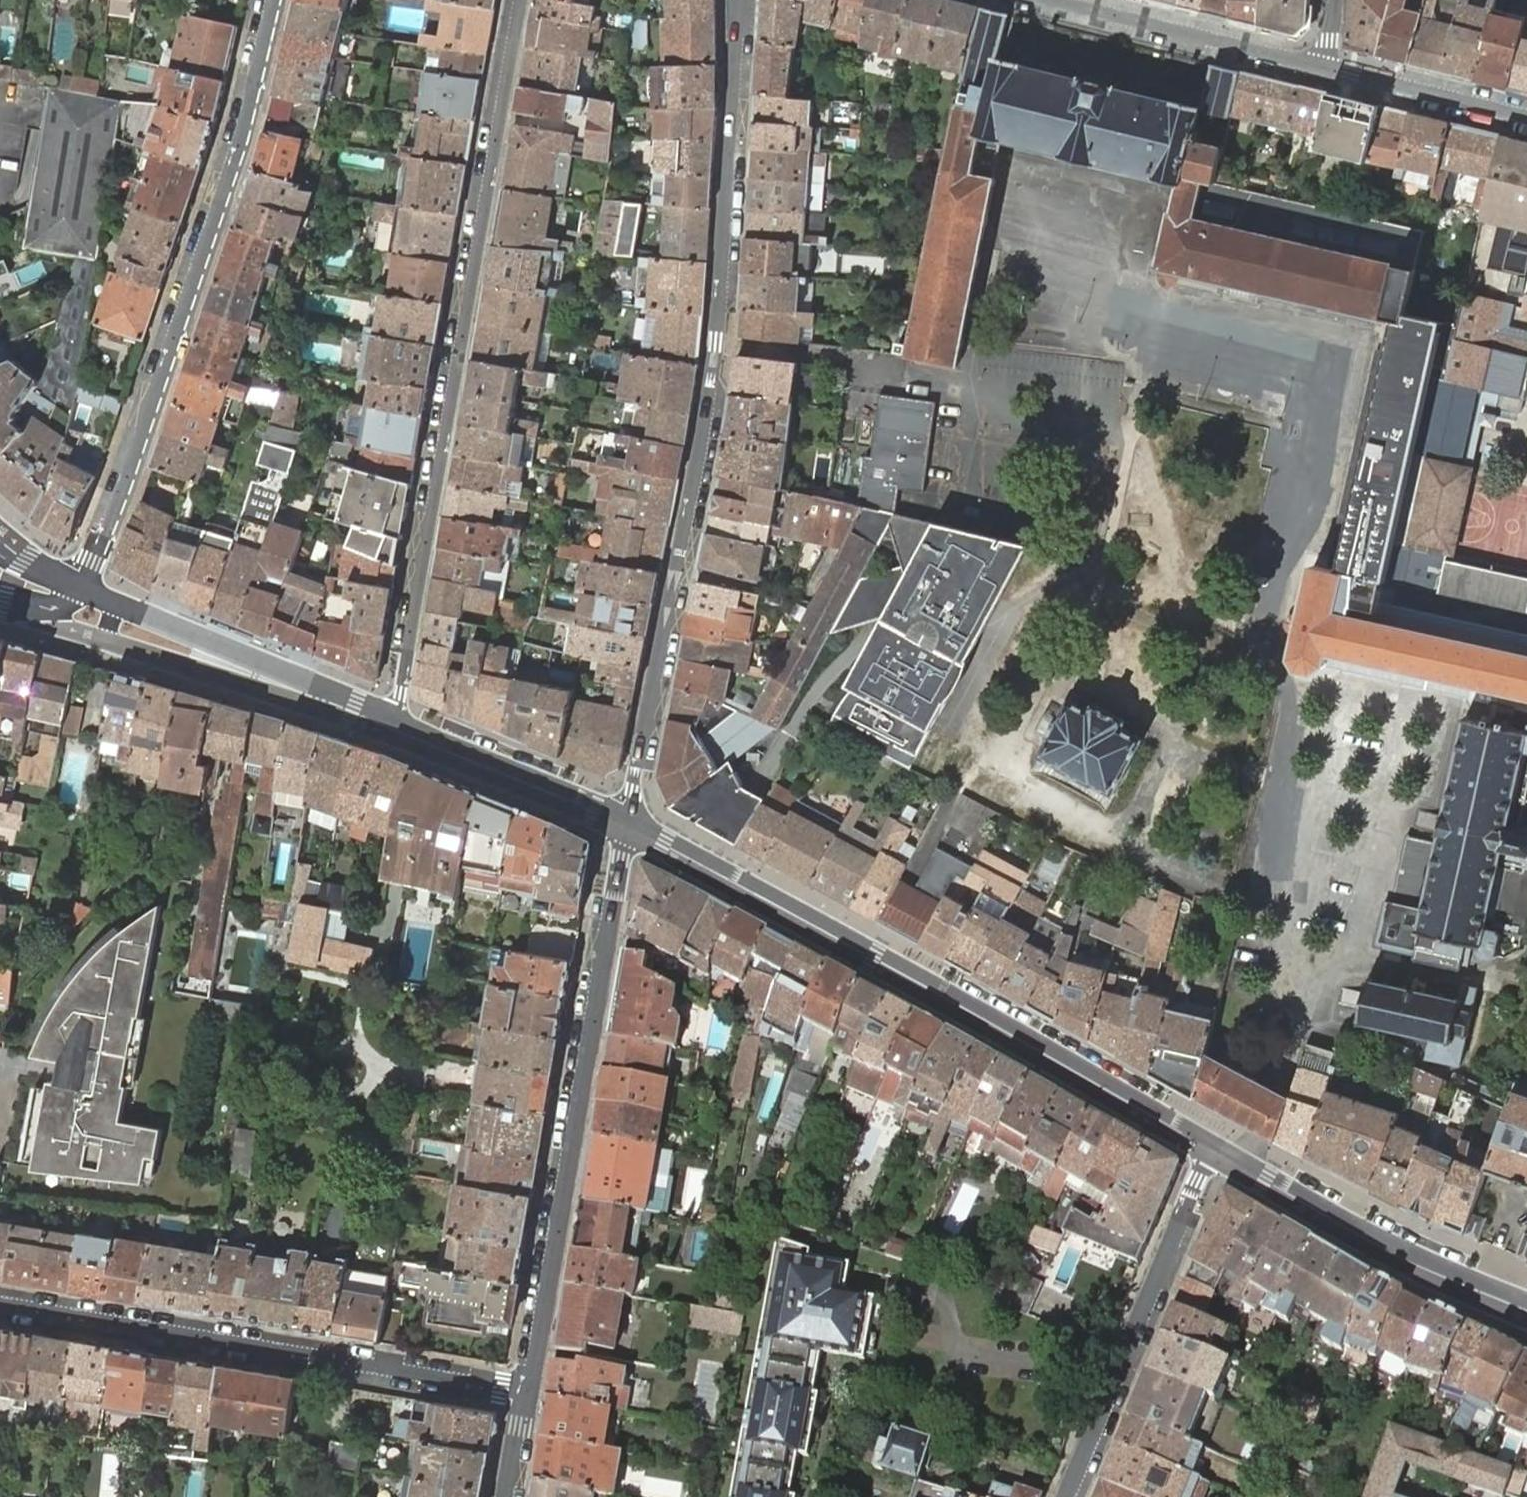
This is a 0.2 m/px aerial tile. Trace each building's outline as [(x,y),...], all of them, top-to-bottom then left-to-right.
[(302,0),(296,0),(289,31),(339,42),(342,32),(344,22),(347,10),(302,0)] [(347,10),(350,0),(302,0),(347,10)] [(347,10),(344,22),(353,24),(357,0),(350,0),(347,10)] [(495,8),(447,1),(439,0),(429,0),(428,9),(445,12),(441,36),(425,33),(423,44),(431,45),(487,53),(495,8)] [(497,0),(439,0),(447,1),(495,8),(497,0)] [(607,28),(609,18),(604,17),(606,8),(591,5),(577,3),(577,0),(536,0),(534,14),(602,27),(607,28)] [(716,0),(665,0),(666,4),(671,4),(671,14),(666,14),(666,18),(717,16),(716,0)] [(761,39),(797,45),(798,45),(802,20),(833,28),(839,0),(764,0),(761,39)] [(833,28),(839,29),(837,36),(855,40),(856,33),(863,34),(865,22),(870,0),(839,0),(833,28)] [(898,58),(899,52),(911,0),(870,0),(865,22),(863,34),(861,43),(884,48),(883,55),(898,58)] [(947,0),(911,0),(899,52),(906,54),(924,59),(932,61),(947,0)] [(981,7),(952,0),(947,0),(932,61),(965,71),(970,48),(981,7)] [(1178,5),(1202,12),(1203,0),(1179,0),(1178,5)] [(1230,18),(1231,0),(1203,0),(1202,12),(1230,18)] [(1260,26),(1262,0),(1231,0),(1230,18),(1260,26)] [(1311,0),(1262,0),(1260,26),(1299,35),(1310,25),(1311,0)] [(1348,48),(1380,56),(1395,0),(1351,0),(1348,48)] [(1380,56),(1410,63),(1423,15),(1404,10),(1406,0),(1395,0),(1380,56)] [(1410,63),(1444,71),(1456,24),(1463,0),(1427,0),(1423,15),(1410,63)] [(1497,0),(1463,0),(1456,24),(1444,71),(1478,80),(1494,13),(1495,9),(1497,0)] [(1519,0),(1518,0),(1517,4),(1515,13),(1511,12),(1508,12),(1495,9),(1494,13),(1478,80),(1511,87),(1524,37),(1526,23),(1526,2),(1519,0)] [(967,133),(1004,142),(1005,142),(1005,141),(1064,155),(1063,158),(1098,167),(1099,164),(1157,179),(1157,180),(1181,186),(1185,175),(1215,182),(1219,167),(1224,148),(1223,148),(1196,140),(1203,109),(1231,116),(1231,114),(1241,72),(1214,65),(1205,102),(1203,108),(1178,102),(1178,103),(1118,88),(1119,86),(1114,85),(1089,79),(1084,78),(1084,80),(1025,66),(1025,65),(998,58),(1010,14),(981,7),(970,48),(965,71),(963,82),(979,86),(973,108),(967,133)] [(162,66),(173,68),(226,81),(239,26),(218,21),(192,16),(185,14),(177,51),(170,49),(165,52),(162,66)] [(601,35),(602,27),(534,14),(528,46),(595,58),(597,58),(598,50),(591,49),(594,33),(601,35)] [(718,65),(717,16),(666,18),(666,24),(667,66),(673,66),(718,65)] [(636,20),(633,33),(630,50),(628,63),(627,68),(643,67),(643,62),(637,62),(639,50),(647,50),(647,19),(636,20)] [(1524,37),(1511,87),(1526,91),(1526,23),(1524,37)] [(339,42),(289,31),(282,63),(331,73),(335,58),(339,42)] [(356,34),(342,32),(339,42),(335,58),(352,60),(356,34)] [(797,45),(761,39),(758,93),(790,96),(792,74),(795,56),(797,45)] [(483,79),(487,53),(431,45),(431,48),(429,55),(434,56),(442,57),(441,65),(433,64),(427,63),(426,70),(430,71),(440,72),(483,79)] [(595,58),(528,46),(521,86),(585,97),(589,97),(595,58)] [(352,60),(335,58),(331,73),(325,97),(342,100),(352,60)] [(282,63),(274,94),(323,106),(325,97),(331,73),(282,63)] [(718,106),(718,65),(673,66),(667,66),(656,67),(657,108),(718,106)] [(6,68),(5,80),(12,81),(13,69),(6,68)] [(173,68),(164,105),(169,105),(217,121),(226,81),(173,68)] [(17,82),(44,86),(45,73),(13,69),(12,81),(17,82)] [(423,112),(476,120),(483,79),(440,72),(430,71),(426,70),(419,112),(423,112)] [(1270,79),(1241,72),(1231,114),(1231,116),(1228,127),(1234,128),(1237,115),(1255,120),(1253,127),(1259,128),(1260,121),(1270,79)] [(73,76),(71,91),(96,96),(98,81),(73,76)] [(1299,86),(1270,79),(1260,121),(1259,128),(1264,129),(1266,123),(1289,128),(1299,86)] [(521,86),(517,112),(566,120),(567,109),(583,112),(585,97),(521,86)] [(1329,94),(1299,86),(1289,128),(1314,135),(1312,142),(1318,143),(1319,136),(1328,99),(1329,94)] [(33,520),(43,504),(51,490),(54,481),(62,457),(66,443),(70,429),(73,415),(77,401),(80,388),(82,373),(86,348),(96,266),(97,259),(103,223),(107,197),(111,168),(116,138),(121,102),(96,96),(71,91),(49,87),(47,99),(42,130),(30,205),(24,248),(30,248),(77,256),(72,274),(60,319),(50,355),(42,376),(41,379),(39,383),(23,407),(34,417),(12,447),(0,460),(0,490),(33,520)] [(758,93),(755,122),(813,126),(815,98),(790,96),(758,93)] [(301,127),(316,130),(323,106),(274,94),(268,120),(301,127)] [(1316,150),(1367,162),(1368,159),(1379,112),(1381,106),(1349,98),(1329,94),(1328,99),(1319,136),(1318,143),(1316,150)] [(588,157),(611,161),(614,138),(617,109),(618,103),(595,98),(593,116),(589,151),(573,148),(575,135),(514,125),(511,144),(560,152),(572,155),(588,157)] [(967,133),(973,108),(959,104),(947,162),(942,192),(936,221),(930,251),(924,285),(917,321),(914,334),(910,356),(960,365),(964,344),(997,178),(1004,142),(967,133)] [(169,105),(164,105),(157,127),(152,142),(147,140),(141,138),(137,137),(135,144),(148,149),(149,149),(203,167),(217,121),(169,105)] [(661,120),(659,140),(715,141),(718,106),(657,108),(651,108),(650,119),(661,120)] [(1412,114),(1381,106),(1379,112),(1368,159),(1399,167),(1412,114)] [(407,156),(468,165),(476,120),(423,112),(419,112),(415,111),(414,119),(419,119),(424,120),(419,147),(419,148),(402,145),(400,155),(407,156)] [(1399,167),(1397,178),(1404,180),(1407,168),(1433,173),(1430,184),(1436,186),(1450,123),(1412,114),(1399,167)] [(268,120),(266,130),(298,137),(301,127),(268,120)] [(755,122),(754,148),(811,152),(813,126),(755,122)] [(1436,186),(1434,197),(1442,199),(1450,170),(1483,178),(1476,207),(1485,210),(1501,136),(1450,123),(1436,186)] [(255,169),(293,181),(304,139),(298,137),(266,130),(255,169)] [(1501,136),(1485,210),(1484,211),(1496,214),(1500,200),(1526,207),(1526,142),(1501,136)] [(657,171),(713,175),(715,141),(659,140),(659,145),(650,144),(649,161),(648,170),(657,171)] [(553,197),(565,199),(572,155),(560,152),(511,144),(503,188),(553,197)] [(811,152),(754,148),(752,177),(809,182),(825,183),(828,153),(811,152)] [(138,170),(136,176),(193,194),(203,167),(149,149),(148,149),(146,155),(152,157),(147,173),(141,171),(138,170)] [(146,155),(141,171),(147,173),(152,157),(146,155)] [(400,205),(459,214),(468,165),(407,156),(406,164),(413,165),(409,198),(401,197),(400,205)] [(309,200),(312,191),(306,190),(301,190),(302,185),(293,181),(255,169),(245,197),(304,216),(306,210),(307,208),(309,200)] [(667,204),(711,207),(713,175),(657,171),(657,178),(656,196),(655,203),(667,204)] [(1185,175),(1181,186),(1175,214),(1172,213),(1160,267),(1183,272),(1383,319),(1395,321),(1406,323),(1408,313),(1417,270),(1422,251),(1426,230),(1419,228),(1386,221),(1355,214),(1304,202),(1215,182),(1185,175)] [(193,194),(136,176),(134,183),(137,183),(143,186),(138,202),(131,200),(130,206),(136,208),(183,224),(193,194)] [(807,212),(819,213),(820,189),(825,190),(825,183),(809,182),(752,177),(750,207),(807,212)] [(143,186),(137,183),(131,200),(138,202),(143,186)] [(566,251),(571,251),(572,244),(546,239),(551,208),(553,197),(503,188),(494,245),(556,250),(566,251)] [(302,222),(304,216),(245,197),(236,226),(278,239),(288,242),(289,238),(290,237),(296,239),(299,231),(301,225),(302,222)] [(625,215),(627,201),(606,200),(605,206),(598,254),(602,254),(618,256),(620,242),(625,243),(626,238),(635,239),(638,218),(625,215)] [(390,253),(451,262),(459,214),(400,205),(399,205),(380,202),(377,219),(396,222),(390,253)] [(708,263),(711,207),(667,204),(665,233),(659,233),(659,241),(664,241),(663,259),(708,263)] [(817,244),(829,245),(830,236),(822,236),(823,221),(818,220),(819,213),(807,212),(750,207),(747,238),(805,243),(812,243),(817,244)] [(136,208),(128,232),(175,248),(183,224),(136,208)] [(396,222),(377,219),(372,250),(374,251),(386,252),(390,253),(396,222)] [(269,268),(280,271),(282,264),(271,261),(278,239),(236,226),(226,254),(269,268)] [(162,288),(175,248),(128,232),(115,272),(162,288)] [(801,276),(809,277),(812,248),(812,243),(805,243),(747,238),(745,273),(801,276)] [(549,294),(559,296),(560,289),(550,287),(554,259),(565,261),(566,251),(556,250),(494,245),(487,284),(549,294)] [(641,257),(652,258),(653,247),(630,246),(628,256),(641,257)] [(444,303),(451,262),(390,253),(386,252),(386,260),(397,261),(394,287),(382,284),(381,293),(387,294),(444,303)] [(267,275),(278,277),(280,271),(269,268),(226,254),(217,282),(261,297),(267,275)] [(704,314),(708,263),(663,259),(652,258),(641,257),(640,267),(652,267),(649,298),(639,297),(638,306),(650,308),(704,314)] [(12,272),(6,259),(0,262),(0,277),(12,272)] [(1182,278),(1183,272),(1160,267),(1158,273),(1158,274),(1158,275),(1158,276),(1158,277),(1158,278),(1159,278),(1158,278),(1158,279),(1159,279),(1159,280),(1160,280),(1160,281),(1160,282),(1160,283),(1161,283),(1161,284),(1162,284),(1163,285),(1163,286),(1164,286),(1165,286),(1165,287),(1166,287),(1167,287),(1168,287),(1169,287),(1170,287),(1170,288),(1171,288),(1172,288),(1173,287),(1174,287),(1175,287),(1175,286),(1176,286),(1177,286),(1178,285),(1178,284),(1179,283),(1180,283),(1180,282),(1181,281),(1181,280),(1181,279),(1182,279),(1182,278)] [(115,272),(113,272),(97,323),(116,329),(126,333),(137,336),(145,339),(162,288),(115,272)] [(745,273),(743,308),(799,312),(801,282),(809,283),(809,277),(801,276),(745,273)] [(264,329),(266,323),(255,319),(261,297),(217,282),(207,310),(253,325),(264,329)] [(487,284),(480,322),(542,332),(549,294),(487,284)] [(906,284),(899,320),(905,320),(917,321),(924,285),(906,284)] [(1459,325),(1455,342),(1447,380),(1478,387),(1485,389),(1525,399),(1526,390),(1526,337),(1496,330),(1501,307),(1502,302),(1466,292),(1459,325)] [(437,345),(444,303),(387,294),(381,328),(368,325),(367,333),(380,335),(437,345)] [(1524,308),(1502,302),(1501,307),(1523,312),(1526,314),(1526,296),(1524,308)] [(1501,307),(1496,330),(1526,337),(1526,314),(1523,312),(1501,307)] [(699,364),(704,314),(650,308),(649,315),(644,349),(643,356),(699,364)] [(743,308),(741,336),(800,343),(801,324),(816,325),(816,322),(824,322),(825,314),(817,313),(799,312),(743,308)] [(197,341),(243,356),(248,338),(261,342),(264,329),(253,325),(207,310),(197,341)] [(1406,323),(1395,321),(1340,572),(1346,573),(1358,575),(1386,581),(1388,581),(1434,376),(1446,322),(1408,313),(1406,323)] [(9,341),(0,319),(0,344),(9,341)] [(480,322),(473,360),(523,368),(536,370),(542,332),(480,322)] [(126,333),(116,329),(113,337),(123,339),(124,338),(126,333)] [(429,388),(437,345),(380,335),(367,333),(366,339),(379,342),(372,379),(374,379),(429,388)] [(589,341),(589,347),(610,351),(612,341),(590,337),(589,341)] [(588,351),(589,347),(589,341),(579,339),(578,349),(588,351)] [(249,393),(251,385),(234,380),(243,356),(197,341),(186,372),(232,387),(249,393)] [(691,414),(699,364),(643,356),(629,354),(624,385),(605,381),(603,396),(622,400),(627,401),(654,406),(691,414)] [(798,372),(800,362),(739,355),(732,395),(794,403),(795,396),(798,372)] [(548,387),(550,373),(536,370),(523,368),(473,360),(468,391),(517,400),(521,383),(548,387)] [(28,369),(15,361),(3,364),(0,369),(0,407),(28,369)] [(12,447),(34,417),(23,407),(39,383),(41,379),(28,369),(0,407),(0,460),(12,447)] [(247,400),(249,393),(232,387),(186,372),(176,403),(221,418),(229,394),(247,400)] [(107,380),(82,373),(80,388),(102,394),(107,380)] [(1447,380),(1434,376),(1416,455),(1452,463),(1462,465),(1478,387),(1447,380)] [(425,416),(429,388),(374,379),(370,398),(370,399),(369,405),(425,416)] [(102,394),(80,388),(77,401),(89,403),(88,406),(99,409),(104,395),(102,394)] [(1525,399),(1485,389),(1484,395),(1524,405),(1525,399)] [(514,417),(517,400),(468,391),(463,423),(512,432),(523,434),(528,434),(539,437),(541,422),(514,417)] [(293,430),(300,394),(283,392),(273,426),(293,430)] [(104,395),(99,409),(119,416),(124,401),(104,395)] [(791,421),(794,403),(732,395),(725,434),(789,442),(791,427),(791,421)] [(936,401),(881,395),(874,457),(866,456),(859,506),(865,507),(877,510),(879,510),(896,514),(899,488),(925,490),(936,401)] [(686,447),(691,414),(654,406),(627,401),(622,434),(645,438),(649,438),(686,447)] [(211,450),(230,456),(232,449),(213,442),(221,418),(176,403),(165,435),(211,450)] [(417,457),(425,416),(369,405),(363,404),(355,403),(348,442),(368,446),(417,457)] [(463,423),(457,454),(518,465),(522,465),(528,434),(523,434),(512,432),(463,423)] [(293,430),(273,426),(268,441),(298,450),(303,432),(293,430)] [(43,504),(33,520),(72,542),(98,477),(69,461),(76,448),(84,433),(70,429),(66,443),(62,457),(54,481),(51,490),(43,504)] [(680,478),(686,447),(649,438),(645,438),(622,434),(619,433),(611,432),(607,455),(602,454),(601,462),(606,464),(620,467),(680,478)] [(788,452),(790,443),(789,442),(725,434),(719,474),(780,488),(784,489),(785,482),(787,461),(788,452)] [(207,461),(226,468),(230,456),(211,450),(165,435),(154,467),(190,478),(200,481),(207,461)] [(413,485),(417,457),(368,446),(348,442),(336,439),(331,452),(353,457),(361,454),(365,454),(361,470),(379,475),(413,485)] [(298,450),(268,441),(261,463),(244,516),(239,531),(238,534),(241,535),(239,541),(236,541),(214,614),(243,626),(266,550),(274,525),(275,522),(290,473),(298,450)] [(69,461),(98,477),(103,464),(76,448),(69,461)] [(457,454),(451,484),(509,495),(522,497),(525,482),(524,481),(527,467),(522,465),(518,465),(457,454)] [(1416,455),(1397,543),(1432,550),(1450,554),(1459,554),(1477,468),(1462,465),(1452,463),(1416,455)] [(407,517),(413,485),(379,475),(361,470),(348,466),(328,460),(325,470),(345,476),(333,517),(358,525),(358,523),(404,537),(407,517)] [(670,525),(680,478),(620,467),(606,464),(601,462),(592,460),(590,471),(604,474),(600,496),(603,497),(599,512),(611,514),(670,525)] [(564,505),(569,474),(560,472),(554,503),(564,505)] [(715,494),(776,507),(780,488),(719,474),(715,494)] [(157,591),(185,602),(202,545),(183,539),(188,525),(200,481),(190,478),(178,517),(173,537),(157,591)] [(451,484),(446,516),(483,523),(484,521),(493,524),(516,527),(520,509),(525,510),(527,503),(534,504),(535,499),(522,497),(509,495),(451,484)] [(805,538),(814,496),(792,491),(788,510),(786,517),(784,530),(783,535),(804,540),(805,538)] [(778,515),(786,517),(788,510),(776,507),(715,494),(711,513),(772,527),(775,512),(778,515)] [(825,543),(836,501),(829,499),(814,496),(805,538),(825,543)] [(115,567),(157,591),(173,537),(178,517),(143,500),(115,567)] [(852,532),(865,507),(859,506),(842,502),(836,501),(825,543),(844,547),(852,532)] [(879,547),(886,534),(890,525),(896,514),(877,510),(865,507),(852,532),(879,547)] [(711,513),(707,532),(741,540),(764,544),(768,544),(771,532),(783,535),(784,530),(772,527),(711,513)] [(661,573),(670,525),(611,514),(610,522),(603,551),(565,545),(563,555),(583,558),(597,561),(601,562),(661,573)] [(835,718),(831,725),(841,729),(885,751),(883,754),(911,769),(946,703),(951,699),(956,693),(961,687),(965,680),(967,672),(969,664),(970,660),(1032,545),(1002,538),(929,522),(896,514),(890,525),(903,567),(860,580),(850,598),(841,617),(833,631),(831,633),(886,618),(880,628),(854,677),(859,679),(855,686),(849,695),(841,707),(835,718)] [(522,537),(523,529),(516,527),(493,524),(484,521),(483,523),(446,516),(441,547),(506,559),(510,560),(512,553),(508,553),(501,551),(504,533),(510,535),(522,537)] [(185,602),(214,614),(236,541),(239,541),(241,535),(238,534),(239,531),(232,527),(224,525),(216,523),(209,522),(206,530),(202,545),(185,602)] [(291,573),(304,531),(275,522),(274,525),(266,550),(243,626),(271,637),(291,573)] [(398,565),(404,537),(358,523),(358,525),(350,545),(398,565)] [(183,539),(202,545),(206,530),(188,525),(183,539)] [(707,532),(700,566),(757,582),(758,575),(763,551),(764,544),(741,540),(707,532)] [(879,547),(852,532),(844,547),(839,558),(814,602),(841,617),(850,598),(860,580),(879,547)] [(1397,543),(1388,581),(1388,583),(1526,613),(1526,578),(1449,561),(1450,554),(1432,550),(1397,543)] [(395,588),(398,565),(350,545),(348,545),(343,578),(353,581),(395,588)] [(526,631),(535,616),(516,612),(517,602),(504,600),(509,573),(504,572),(506,559),(441,547),(435,578),(469,585),(482,587),(500,591),(495,615),(494,620),(498,624),(519,629),(526,631)] [(802,549),(798,562),(803,564),(808,551),(802,549)] [(655,605),(661,573),(601,562),(597,561),(583,558),(576,590),(587,592),(594,594),(603,595),(655,605)] [(1340,572),(1328,569),(1314,566),(1293,658),(1301,670),(1315,673),(1323,668),(1326,665),(1329,653),(1489,687),(1497,689),(1526,695),(1526,654),(1337,613),(1346,573),(1340,572)] [(317,656),(329,587),(291,573),(271,637),(317,656)] [(353,581),(343,578),(331,576),(329,587),(317,656),(350,669),(357,627),(362,599),(351,597),(353,581)] [(479,611),(495,615),(500,591),(482,587),(469,585),(435,578),(429,611),(461,617),(463,617),(465,603),(480,607),(479,611)] [(387,633),(395,588),(353,581),(351,597),(362,599),(357,627),(387,633)] [(697,581),(692,610),(730,618),(733,604),(759,609),(762,594),(697,581)] [(649,637),(655,605),(603,595),(594,594),(587,592),(582,617),(560,612),(560,611),(543,606),(541,616),(573,623),(581,624),(649,637)] [(794,640),(820,654),(831,633),(833,631),(841,617),(814,602),(794,640)] [(1441,605),(1432,603),(1430,612),(1439,613),(1441,605)] [(692,610),(687,634),(724,642),(726,635),(753,641),(759,609),(733,604),(730,618),(692,610)] [(416,696),(447,709),(454,669),(451,668),(454,655),(455,647),(460,622),(461,617),(429,611),(424,642),(415,694),(416,696)] [(1513,621),(1504,618),(1501,627),(1510,629),(1513,621)] [(643,666),(649,637),(581,624),(573,623),(567,652),(582,655),(587,656),(597,658),(603,659),(643,666)] [(379,678),(387,633),(357,627),(350,669),(376,680),(379,678)] [(772,634),(769,640),(788,640),(787,631),(778,632),(778,634),(772,634)] [(687,634),(682,658),(732,669),(746,672),(753,641),(726,635),(724,642),(687,634)] [(10,641),(0,638),(0,687),(10,641)] [(447,709),(476,720),(487,661),(490,643),(490,642),(483,641),(474,639),(471,658),(468,657),(464,656),(454,655),(451,668),(454,669),(447,709)] [(773,677),(799,693),(820,654),(794,640),(773,677)] [(25,741),(30,715),(43,651),(10,641),(0,687),(0,736),(25,741)] [(517,679),(519,668),(507,665),(511,648),(490,643),(487,661),(476,720),(506,733),(517,679)] [(522,651),(511,648),(507,665),(519,668),(522,651)] [(78,661),(43,651),(30,715),(48,720),(41,753),(34,758),(22,756),(18,778),(13,799),(48,806),(49,800),(52,786),(54,779),(56,765),(63,731),(65,724),(69,703),(78,661)] [(639,686),(643,666),(603,659),(597,658),(593,678),(599,679),(609,681),(639,686)] [(673,702),(705,710),(712,695),(721,707),(721,706),(724,702),(739,710),(752,715),(776,727),(780,729),(799,693),(773,677),(755,711),(727,697),(732,669),(682,658),(676,686),(673,702)] [(547,677),(548,673),(519,668),(517,679),(506,733),(535,744),(546,684),(547,677)] [(134,770),(149,681),(117,672),(105,738),(104,740),(101,756),(100,761),(134,770)] [(590,677),(579,675),(577,683),(576,690),(574,700),(586,701),(590,677)] [(535,744),(562,756),(574,700),(576,690),(577,683),(547,677),(546,684),(535,744)] [(183,691),(149,681),(134,770),(140,771),(167,777),(183,691)] [(634,710),(639,686),(609,681),(607,694),(608,697),(604,696),(603,705),(599,703),(586,701),(574,700),(562,756),(610,776),(622,769),(634,710)] [(216,700),(183,691),(167,777),(166,780),(187,784),(208,788),(210,774),(211,765),(204,763),(207,751),(216,700)] [(697,728),(703,739),(739,710),(724,702),(721,706),(721,707),(712,695),(705,710),(699,724),(697,728)] [(181,982),(175,981),(175,985),(174,991),(211,998),(214,981),(213,980),(226,901),(249,767),(249,760),(248,760),(256,712),(216,700),(207,751),(204,763),(211,765),(210,774),(208,788),(207,791),(212,792),(216,775),(219,776),(224,754),(240,758),(236,779),(231,778),(227,800),(221,800),(192,976),(191,983),(186,983),(181,982)] [(1077,704),(1072,701),(1062,719),(1061,718),(1060,719),(1051,736),(1050,737),(1052,738),(1042,756),(1063,767),(1062,769),(1071,773),(1085,781),(1093,785),(1094,784),(1115,795),(1145,739),(1139,737),(1124,728),(1128,720),(1096,704),(1092,712),(1077,704)] [(673,702),(670,717),(699,724),(705,710),(673,702)] [(83,706),(69,703),(65,724),(63,731),(77,733),(83,706)] [(752,715),(739,710),(703,739),(720,769),(730,762),(776,727),(752,715)] [(254,831),(273,834),(274,830),(288,722),(256,712),(248,760),(249,760),(265,763),(264,770),(254,831)] [(1484,959),(1485,956),(1495,958),(1499,955),(1504,935),(1504,931),(1514,934),(1525,884),(1526,874),(1526,730),(1510,727),(1504,726),(1495,723),(1490,722),(1482,720),(1472,718),(1472,716),(1468,715),(1468,717),(1466,717),(1465,721),(1467,721),(1466,723),(1464,733),(1462,743),(1447,813),(1445,813),(1444,815),(1444,818),(1446,818),(1443,831),(1441,831),(1440,833),(1440,836),(1442,836),(1440,845),(1425,915),(1422,927),(1422,929),(1419,928),(1419,931),(1421,932),(1420,934),(1424,935),(1425,933),(1428,934),(1435,935),(1439,936),(1435,951),(1463,957),(1464,955),(1484,959)] [(658,775),(672,806),(720,769),(703,739),(697,728),(699,724),(670,717),(667,732),(658,775)] [(303,836),(306,822),(308,803),(313,773),(324,733),(288,722),(274,830),(303,836)] [(354,743),(324,733),(313,773),(308,803),(340,816),(340,815),(348,779),(354,743)] [(388,754),(354,743),(348,779),(340,815),(359,821),(354,834),(364,837),(366,824),(380,781),(378,781),(388,754)] [(416,766),(388,754),(378,781),(380,781),(366,824),(364,837),(370,839),(375,827),(396,834),(402,807),(416,766)] [(249,760),(249,767),(264,770),(265,763),(249,760)] [(735,770),(730,762),(720,769),(672,806),(682,810),(691,815),(700,820),(710,825),(721,831),(730,838),(738,844),(755,817),(761,808),(767,800),(748,785),(733,797),(730,796),(728,794),(727,792),(726,789),(726,787),(727,784),(727,781),(729,778),(735,770)] [(445,895),(460,898),(460,895),(464,875),(464,872),(467,863),(476,822),(472,821),(482,793),(416,766),(402,807),(396,834),(388,880),(446,892),(445,895)] [(748,785),(735,770),(729,778),(727,781),(727,784),(726,787),(726,789),(727,792),(728,794),(730,796),(733,797),(748,785)] [(738,844),(767,860),(797,804),(799,799),(802,800),(803,798),(776,783),(775,784),(776,785),(772,790),(771,793),(767,800),(761,808),(755,817),(738,844)] [(507,871),(520,808),(482,793),(472,821),(476,822),(467,863),(464,872),(464,875),(483,878),(486,883),(497,886),(502,883),(505,883),(507,871)] [(961,829),(986,843),(1002,815),(976,801),(964,794),(949,822),(952,825),(961,829)] [(19,826),(24,802),(13,799),(12,803),(2,801),(0,800),(0,822),(19,826)] [(767,860),(811,884),(844,824),(802,800),(799,799),(797,804),(767,860)] [(811,884),(852,907),(892,834),(884,830),(874,848),(850,834),(866,804),(857,800),(844,824),(811,884)] [(340,816),(308,803),(306,822),(336,832),(340,816)] [(542,888),(555,822),(520,808),(507,871),(505,883),(504,887),(505,887),(506,887),(507,887),(508,887),(509,887),(510,886),(510,885),(510,884),(510,883),(511,883),(511,882),(520,884),(519,884),(520,886),(520,887),(521,888),(522,888),(523,889),(535,891),(536,891),(537,890),(538,890),(538,889),(539,889),(539,888),(542,888)] [(877,921),(899,881),(917,849),(905,842),(912,829),(915,825),(902,817),(900,822),(892,834),(852,907),(877,921)] [(592,840),(555,822),(542,888),(540,897),(537,914),(546,915),(547,913),(548,908),(557,910),(557,911),(557,912),(557,913),(558,913),(558,914),(559,915),(560,915),(560,916),(573,917),(574,917),(575,917),(576,917),(576,916),(577,915),(577,914),(577,913),(581,914),(593,843),(592,840)] [(1409,838),(1394,904),(1425,911),(1440,845),(1409,838)] [(993,855),(985,851),(975,867),(984,872),(993,855)] [(21,872),(34,875),(37,858),(24,855),(21,872)] [(1021,891),(1030,875),(993,855),(984,872),(975,867),(968,881),(969,883),(985,891),(972,915),(948,960),(975,974),(1006,918),(1021,891)] [(298,862),(290,901),(302,903),(311,865),(298,862)] [(640,932),(654,938),(681,884),(642,864),(641,865),(629,928),(628,937),(639,940),(640,932)] [(1514,934),(1526,937),(1526,874),(1525,884),(1514,934)] [(922,945),(943,905),(923,894),(916,890),(899,881),(877,921),(894,930),(922,945)] [(325,883),(320,906),(328,907),(351,912),(356,889),(325,883)] [(654,938),(652,943),(680,960),(680,962),(710,980),(711,978),(712,968),(713,964),(711,963),(718,950),(736,914),(696,891),(681,884),(654,938)] [(1121,1055),(1153,1073),(1169,1007),(1171,997),(1179,965),(1171,963),(1165,985),(1155,982),(1163,960),(1179,894),(1165,888),(1157,916),(1147,955),(1148,956),(1142,979),(1141,983),(1139,989),(1121,1055)] [(962,895),(951,890),(950,892),(949,895),(943,905),(922,945),(948,960),(972,915),(968,913),(971,907),(959,900),(962,895)] [(1040,919),(1047,905),(1021,891),(1006,918),(975,974),(1002,989),(1032,933),(1040,919)] [(1147,955),(1157,916),(1160,905),(1136,895),(1124,923),(1121,930),(1098,920),(1086,915),(1082,928),(1092,932),(1116,943),(1147,955)] [(265,897),(263,905),(262,917),(279,920),(298,924),(302,903),(290,901),(283,900),(265,897)] [(7,918),(8,909),(9,904),(0,902),(0,917),(7,918)] [(68,935),(92,908),(74,903),(74,905),(69,932),(68,935)] [(315,965),(369,977),(374,948),(322,936),(328,907),(320,906),(302,903),(298,924),(292,959),(315,965)] [(1425,915),(1425,911),(1394,904),(1392,904),(1384,939),(1416,946),(1416,944),(1435,949),(1439,936),(1435,935),(1428,934),(1425,933),(1424,935),(1420,934),(1421,932),(1419,931),(1419,928),(1422,929),(1422,927),(1425,915)] [(50,1081),(37,1153),(35,1163),(146,1182),(150,1156),(159,1157),(164,1127),(124,1120),(162,905),(161,905),(160,906),(158,907),(157,908),(156,908),(155,910),(154,910),(152,911),(152,912),(150,913),(149,913),(148,914),(147,915),(145,916),(143,917),(142,918),(141,918),(140,919),(139,920),(138,922),(136,922),(135,923),(134,924),(133,925),(132,926),(131,926),(130,927),(129,928),(127,929),(127,930),(126,930),(125,931),(123,933),(122,934),(121,935),(120,936),(119,936),(117,937),(116,938),(115,939),(114,940),(113,942),(112,943),(111,943),(110,945),(109,946),(107,946),(107,947),(106,947),(105,949),(104,949),(103,951),(102,952),(101,953),(100,954),(99,955),(97,956),(97,957),(96,959),(94,959),(93,960),(92,962),(92,963),(90,964),(89,965),(88,966),(87,967),(86,968),(85,969),(84,970),(83,971),(82,973),(81,974),(80,975),(79,976),(78,977),(77,978),(76,980),(75,981),(74,982),(74,983),(73,984),(73,985),(72,986),(71,987),(70,988),(69,990),(68,991),(67,992),(66,993),(65,994),(64,995),(63,997),(63,998),(62,999),(61,1000),(60,1002),(59,1003),(58,1004),(58,1005),(57,1007),(56,1008),(55,1009),(54,1011),(53,1012),(52,1013),(52,1014),(51,1015),(50,1016),(49,1018),(49,1019),(48,1021),(47,1022),(46,1024),(45,1025),(45,1026),(44,1027),(43,1029),(43,1030),(42,1032),(41,1033),(40,1034),(40,1035),(39,1037),(38,1038),(38,1039),(37,1041),(36,1042),(35,1044),(35,1045),(34,1046),(33,1047),(66,1053),(61,1075),(51,1073),(50,1081)] [(1081,912),(1073,909),(1063,931),(1045,973),(1028,1004),(1059,1021),(1073,964),(1069,959),(1076,934),(1072,933),(1076,926),(1078,927),(1081,912)] [(711,978),(710,980),(709,989),(715,989),(716,981),(716,979),(724,974),(743,984),(744,980),(749,966),(768,931),(736,914),(718,950),(711,963),(713,964),(712,968),(711,978)] [(1002,989),(1028,1004),(1045,973),(1063,931),(1049,924),(1046,922),(1040,919),(1032,933),(1002,989)] [(574,961),(579,931),(535,923),(529,953),(574,961)] [(798,948),(768,931),(749,966),(744,980),(743,984),(739,1005),(745,1005),(754,1007),(761,1009),(754,1034),(746,1035),(734,1094),(742,1096),(739,1112),(747,1113),(751,1097),(752,1092),(763,1038),(765,1027),(771,1012),(779,988),(798,948)] [(648,958),(651,943),(639,940),(628,937),(625,954),(648,958)] [(814,997),(829,966),(798,948),(779,988),(771,1012),(765,1027),(763,1038),(770,1040),(772,1031),(787,1039),(785,1044),(795,1050),(797,1044),(805,1023),(814,997)] [(568,996),(574,961),(529,953),(514,951),(511,968),(499,966),(496,984),(568,996)] [(1059,1021),(1091,1038),(1109,970),(1109,969),(1112,960),(1103,958),(1101,967),(1083,963),(1086,954),(1076,951),(1074,960),(1073,964),(1059,1021)] [(646,973),(648,958),(625,954),(611,1038),(670,1047),(678,1049),(682,1021),(677,1016),(672,1015),(673,1012),(675,998),(677,989),(646,973)] [(1153,1073),(1197,1098),(1207,1059),(1209,1048),(1216,1022),(1218,1014),(1212,1012),(1212,1009),(1211,1008),(1198,1004),(1196,1005),(1193,1015),(1180,1011),(1181,1006),(1187,1003),(1191,989),(1187,982),(1193,959),(1181,956),(1179,965),(1171,997),(1169,1007),(1153,1073)] [(860,983),(829,966),(814,997),(805,1023),(797,1044),(795,1050),(795,1051),(806,1054),(815,1028),(837,1040),(841,1028),(842,1026),(841,1025),(860,983)] [(9,1001),(14,981),(15,970),(0,968),(0,999),(9,1001)] [(1091,1038),(1121,1055),(1139,989),(1141,983),(1142,979),(1109,970),(1091,1038)] [(1428,1058),(1462,1065),(1478,988),(1464,985),(1462,993),(1462,997),(1459,997),(1459,999),(1445,996),(1445,994),(1442,993),(1441,995),(1427,992),(1427,990),(1424,990),(1423,992),(1409,988),(1410,986),(1406,986),(1406,988),(1391,985),(1392,982),(1389,982),(1388,982),(1387,983),(1374,981),(1375,979),(1373,978),(1371,978),(1371,980),(1368,980),(1368,983),(1370,984),(1368,991),(1366,990),(1366,992),(1365,995),(1367,995),(1365,1007),(1363,1006),(1362,1008),(1362,1010),(1364,1011),(1363,1017),(1360,1017),(1360,1021),(1362,1021),(1361,1024),(1365,1025),(1365,1022),(1378,1025),(1378,1027),(1382,1028),(1382,1025),(1397,1029),(1396,1032),(1400,1032),(1400,1030),(1414,1032),(1414,1035),(1417,1036),(1418,1033),(1432,1037),(1432,1039),(1431,1046),(1428,1058)] [(888,999),(860,983),(841,1025),(842,1026),(841,1028),(837,1040),(834,1045),(848,1052),(846,1059),(858,1064),(859,1061),(871,1030),(888,999)] [(561,1036),(568,996),(496,984),(493,1001),(490,1005),(489,1013),(490,1018),(489,1025),(561,1036)] [(917,1015),(888,999),(871,1030),(859,1061),(858,1064),(851,1080),(858,1083),(865,1067),(881,1074),(875,1089),(881,1091),(887,1076),(888,1072),(901,1042),(917,1015)] [(241,1005),(210,1000),(209,1009),(207,1018),(238,1022),(241,1005)] [(881,1091),(877,1100),(897,1108),(895,1116),(897,1117),(895,1123),(903,1127),(906,1120),(908,1113),(910,1108),(932,1059),(946,1031),(917,1015),(901,1042),(888,1072),(887,1076),(881,1091)] [(555,1072),(561,1036),(489,1025),(483,1024),(476,1023),(474,1034),(479,1035),(486,1036),(482,1060),(555,1072)] [(770,1040),(785,1044),(787,1039),(772,1031),(770,1040)] [(976,1047),(946,1031),(932,1059),(910,1108),(908,1113),(906,1120),(922,1127),(927,1115),(942,1122),(946,1112),(959,1080),(976,1047)] [(1383,1053),(1383,1052),(1386,1042),(1351,1031),(1347,1042),(1383,1053)] [(486,1036),(479,1035),(475,1059),(478,1060),(482,1060),(486,1036)] [(670,1047),(611,1038),(605,1072),(664,1082),(670,1047)] [(1334,1077),(1342,1055),(1310,1044),(1307,1044),(1303,1066),(1292,1099),(1277,1140),(1308,1155),(1330,1089),(1334,1077)] [(1002,1063),(976,1047),(959,1080),(946,1112),(942,1122),(928,1156),(937,1160),(950,1130),(953,1124),(971,1132),(974,1125),(984,1101),(1002,1063)] [(1277,1140),(1292,1099),(1290,1098),(1271,1088),(1225,1064),(1223,1068),(1207,1059),(1197,1098),(1251,1126),(1271,1137),(1277,1140)] [(548,1113),(555,1072),(482,1060),(478,1060),(472,1091),(476,1093),(475,1101),(478,1102),(548,1113)] [(811,1101),(823,1070),(804,1062),(791,1092),(811,1101)] [(1030,1078),(1002,1063),(984,1101),(974,1125),(971,1132),(982,1139),(977,1155),(990,1160),(995,1146),(997,1141),(998,1139),(998,1135),(1030,1078)] [(865,1067),(858,1083),(875,1089),(881,1074),(865,1067)] [(1426,1135),(1434,1113),(1439,1098),(1446,1080),(1418,1067),(1410,1089),(1421,1092),(1415,1108),(1418,1115),(1416,1121),(1400,1115),(1397,1124),(1374,1189),(1402,1204),(1424,1142),(1426,1135)] [(605,1072),(600,1104),(663,1114),(669,1083),(664,1082),(605,1072)] [(1060,1095),(1030,1078),(998,1135),(998,1139),(997,1141),(1027,1158),(1029,1154),(1043,1126),(1060,1095)] [(25,1151),(37,1153),(50,1081),(38,1079),(25,1151)] [(1520,1079),(1515,1090),(1509,1110),(1489,1168),(1515,1177),(1526,1181),(1526,1082),(1520,1079)] [(669,1083),(663,1114),(668,1115),(669,1116),(673,1097),(674,1092),(675,1084),(669,1083)] [(1402,1204),(1434,1218),(1457,1156),(1464,1136),(1480,1096),(1462,1087),(1450,1119),(1434,1113),(1426,1135),(1424,1142),(1402,1204)] [(1401,1112),(1330,1089),(1308,1155),(1374,1189),(1397,1124),(1400,1115),(1401,1112)] [(1089,1111),(1060,1095),(1043,1126),(1029,1154),(1027,1158),(1021,1172),(1033,1179),(1043,1162),(1057,1170),(1058,1169),(1089,1111)] [(541,1158),(548,1113),(478,1102),(470,1145),(541,1158)] [(600,1104),(594,1139),(658,1149),(663,1114),(600,1104)] [(1118,1127),(1089,1111),(1058,1169),(1087,1186),(1089,1183),(1118,1127)] [(658,1149),(662,1150),(666,1129),(667,1124),(668,1115),(663,1114),(658,1149)] [(953,1124),(950,1130),(969,1137),(971,1132),(953,1124)] [(1147,1144),(1118,1127),(1089,1183),(1116,1200),(1147,1144)] [(255,1131),(238,1129),(232,1178),(249,1180),(252,1152),(255,1131)] [(413,1158),(417,1137),(404,1134),(401,1156),(413,1158)] [(1475,1205),(1489,1168),(1468,1161),(1476,1141),(1464,1136),(1457,1156),(1434,1218),(1466,1232),(1473,1211),(1475,1205)] [(594,1139),(583,1203),(630,1210),(646,1214),(647,1209),(649,1201),(654,1170),(658,1153),(658,1149),(594,1139)] [(1066,1231),(1141,1262),(1181,1165),(1180,1161),(1147,1144),(1116,1200),(1111,1209),(1104,1222),(1097,1218),(1094,1223),(1075,1213),(1066,1231)] [(534,1195),(541,1158),(470,1145),(467,1145),(461,1183),(534,1195)] [(1058,1169),(1057,1170),(1045,1192),(1045,1197),(1047,1199),(1055,1203),(1065,1184),(1083,1195),(1084,1194),(1087,1186),(1058,1169)] [(526,1244),(534,1195),(461,1183),(458,1200),(464,1201),(461,1213),(456,1212),(453,1232),(457,1233),(526,1244)] [(1087,1186),(1084,1194),(1111,1209),(1116,1200),(1089,1183),(1087,1186)] [(1194,1263),(1187,1280),(1214,1291),(1221,1279),(1222,1276),(1227,1266),(1259,1208),(1227,1190),(1225,1191),(1194,1263)] [(338,1194),(325,1191),(323,1202),(336,1204),(338,1194)] [(583,1203),(575,1252),(621,1259),(636,1262),(642,1225),(651,1227),(653,1215),(646,1214),(630,1210),(583,1203)] [(1255,1281),(1286,1223),(1259,1208),(1227,1266),(1222,1276),(1221,1279),(1227,1283),(1237,1289),(1234,1294),(1232,1298),(1235,1301),(1233,1305),(1241,1310),(1244,1305),(1244,1304),(1253,1286),(1254,1283),(1255,1281)] [(1466,1232),(1480,1238),(1488,1217),(1479,1213),(1473,1211),(1466,1232)] [(16,1225),(6,1279),(40,1285),(49,1230),(23,1227),(25,1218),(17,1217),(16,1225)] [(6,1279),(16,1225),(0,1222),(0,1278),(6,1279)] [(1303,1263),(1316,1241),(1286,1223),(1255,1281),(1254,1283),(1253,1286),(1244,1304),(1253,1310),(1257,1304),(1264,1309),(1267,1311),(1278,1318),(1279,1316),(1284,1305),(1303,1263)] [(75,1235),(49,1230),(40,1285),(73,1290),(83,1232),(84,1228),(76,1226),(75,1235)] [(1063,1238),(1033,1227),(1026,1244),(1053,1252),(1057,1254),(1063,1238)] [(108,1297),(117,1238),(83,1232),(73,1290),(108,1297)] [(152,1243),(153,1235),(141,1232),(140,1242),(152,1244),(152,1243)] [(1518,1255),(1526,1258),(1526,1232),(1518,1255)] [(520,1281),(526,1244),(457,1233),(451,1270),(520,1281)] [(860,1233),(855,1246),(886,1257),(888,1257),(893,1245),(860,1233)] [(140,1242),(117,1238),(108,1297),(142,1302),(152,1244),(140,1242)] [(259,1243),(224,1238),(223,1244),(223,1245),(221,1255),(211,1313),(246,1320),(257,1254),(258,1251),(259,1243)] [(819,1357),(863,1363),(865,1347),(868,1328),(870,1317),(872,1298),(873,1292),(847,1289),(852,1260),(811,1253),(813,1247),(779,1241),(760,1344),(754,1378),(741,1447),(735,1482),(732,1496),(794,1496),(800,1459),(809,1460),(818,1398),(813,1398),(819,1357)] [(1374,1275),(1316,1241),(1303,1263),(1284,1305),(1279,1316),(1290,1323),(1293,1317),(1297,1311),(1302,1302),(1317,1311),(1314,1316),(1332,1327),(1327,1335),(1324,1341),(1344,1352),(1346,1347),(1347,1342),(1358,1306),(1374,1275)] [(208,1253),(187,1250),(177,1308),(211,1313),(221,1255),(223,1245),(223,1244),(210,1242),(208,1253)] [(293,1249),(259,1242),(259,1243),(258,1251),(257,1254),(283,1259),(283,1257),(291,1258),(293,1249)] [(893,1245),(888,1257),(917,1267),(921,1254),(894,1242),(893,1245)] [(177,1308),(187,1250),(152,1243),(152,1244),(142,1302),(177,1308)] [(312,1260),(314,1252),(293,1249),(291,1258),(283,1257),(283,1259),(257,1254),(246,1320),(300,1329),(312,1260)] [(347,1266),(349,1258),(314,1252),(312,1260),(300,1329),(335,1335),(347,1269),(347,1266)] [(575,1252),(569,1286),(626,1296),(634,1298),(640,1263),(640,1262),(636,1262),(621,1259),(575,1252)] [(407,1263),(394,1261),(392,1276),(391,1281),(404,1283),(407,1263)] [(513,1320),(520,1281),(451,1270),(432,1267),(407,1263),(404,1283),(422,1286),(421,1289),(429,1290),(429,1287),(432,1287),(435,1293),(436,1293),(435,1306),(432,1320),(437,1321),(456,1324),(468,1326),(486,1329),(487,1322),(488,1316),(513,1320)] [(391,1281),(392,1276),(347,1269),(335,1335),(381,1342),(389,1296),(391,1281)] [(962,1272),(958,1281),(967,1284),(972,1275),(962,1272)] [(1001,1296),(996,1294),(995,1298),(996,1303),(1027,1315),(1041,1286),(1038,1284),(1012,1272),(1001,1296)] [(1405,1290),(1374,1275),(1358,1306),(1347,1342),(1371,1350),(1379,1353),(1381,1347),(1388,1326),(1394,1312),(1405,1290)] [(1187,1280),(1177,1306),(1202,1318),(1214,1291),(1187,1280)] [(569,1286),(558,1351),(588,1356),(590,1356),(591,1347),(617,1351),(626,1296),(569,1286)] [(1434,1306),(1405,1290),(1394,1312),(1388,1326),(1381,1347),(1379,1353),(1378,1358),(1375,1364),(1380,1366),(1389,1349),(1406,1358),(1397,1375),(1406,1379),(1409,1371),(1418,1343),(1434,1306)] [(381,1342),(399,1345),(406,1301),(407,1299),(389,1296),(381,1342)] [(731,1301),(715,1297),(712,1310),(728,1313),(731,1301)] [(1312,1320),(1314,1316),(1317,1311),(1302,1302),(1297,1311),(1312,1320)] [(1177,1306),(1164,1336),(1210,1354),(1217,1338),(1227,1342),(1232,1331),(1202,1318),(1177,1306)] [(1468,1323),(1434,1306),(1418,1343),(1409,1371),(1438,1380),(1433,1395),(1439,1397),(1444,1382),(1449,1366),(1455,1350),(1468,1323)] [(688,1325),(741,1335),(744,1315),(728,1313),(712,1310),(690,1307),(688,1325)] [(512,1330),(513,1320),(488,1316),(487,1322),(494,1322),(493,1327),(512,1330)] [(1497,1337),(1468,1323),(1455,1350),(1449,1366),(1444,1382),(1471,1391),(1482,1367),(1497,1337)] [(0,1364),(0,1385),(18,1387),(17,1394),(24,1396),(22,1402),(29,1403),(30,1396),(41,1335),(6,1330),(0,1364)] [(45,1393),(66,1396),(75,1341),(41,1335),(30,1396),(29,1403),(37,1404),(37,1398),(44,1399),(45,1393)] [(1164,1336),(1150,1371),(1210,1396),(1218,1399),(1223,1387),(1225,1383),(1227,1378),(1234,1381),(1239,1380),(1243,1372),(1242,1367),(1233,1363),(1220,1358),(1210,1354),(1164,1336)] [(1526,1352),(1497,1337),(1482,1367),(1471,1391),(1470,1395),(1492,1405),(1489,1413),(1496,1416),(1498,1410),(1526,1352)] [(75,1341),(66,1396),(84,1399),(86,1389),(104,1391),(102,1402),(107,1403),(115,1348),(75,1341)] [(1371,1350),(1347,1342),(1346,1347),(1352,1349),(1349,1359),(1367,1366),(1370,1356),(1378,1358),(1379,1353),(1371,1350)] [(107,1403),(106,1404),(126,1407),(127,1398),(147,1401),(155,1354),(115,1348),(107,1403)] [(1389,1349),(1380,1366),(1397,1375),(1406,1358),(1389,1349)] [(556,1366),(550,1400),(610,1410),(613,1388),(625,1391),(628,1373),(606,1369),(596,1368),(587,1366),(588,1356),(558,1351),(556,1366)] [(1526,1352),(1498,1410),(1526,1424),(1526,1353),(1526,1352)] [(161,1418),(174,1420),(175,1414),(185,1360),(155,1354),(147,1401),(146,1409),(162,1412),(161,1418)] [(211,1449),(212,1445),(213,1437),(214,1426),(214,1425),(214,1420),(219,1366),(185,1360),(175,1414),(174,1420),(201,1425),(198,1447),(211,1449)] [(214,1420),(252,1426),(260,1372),(219,1366),(214,1420)] [(1150,1371),(1130,1417),(1191,1443),(1193,1436),(1210,1396),(1150,1371)] [(252,1426),(288,1433),(298,1379),(260,1372),(252,1426)] [(613,1388),(610,1410),(613,1410),(621,1412),(625,1391),(613,1388)] [(86,1389),(84,1399),(102,1402),(104,1391),(86,1389)] [(1309,1442),(1325,1405),(1299,1393),(1296,1403),(1284,1432),(1309,1442)] [(1492,1405),(1470,1395),(1466,1402),(1478,1408),(1489,1413),(1492,1405)] [(126,1407),(146,1411),(146,1409),(147,1401),(127,1398),(126,1407)] [(398,1421),(396,1435),(399,1435),(412,1437),(414,1438),(491,1450),(497,1412),(418,1399),(414,1421),(402,1419),(401,1419),(400,1419),(400,1420),(399,1420),(398,1420),(398,1421)] [(617,1446),(623,1413),(621,1412),(613,1410),(610,1410),(550,1400),(543,1440),(606,1450),(616,1452),(617,1446)] [(1478,1408),(1466,1402),(1461,1413),(1454,1426),(1466,1431),(1468,1430),(1478,1408)] [(1130,1417),(1119,1444),(1194,1476),(1199,1463),(1191,1459),(1197,1445),(1191,1443),(1130,1417)] [(906,1433),(921,1438),(925,1428),(909,1424),(906,1433)] [(1392,1427),(1368,1493),(1367,1496),(1397,1496),(1406,1465),(1493,1496),(1505,1496),(1506,1494),(1514,1473),(1476,1458),(1466,1455),(1446,1446),(1425,1438),(1392,1427)] [(868,1451),(864,1464),(884,1471),(917,1482),(920,1482),(924,1468),(928,1457),(933,1442),(921,1438),(906,1433),(896,1430),(892,1446),(882,1444),(878,1454),(868,1451)] [(83,1435),(82,1446),(96,1447),(97,1436),(83,1435)] [(118,1447),(127,1448),(128,1439),(119,1438),(118,1447)] [(484,1487),(491,1450),(414,1438),(413,1444),(423,1446),(418,1476),(484,1487)] [(359,1473),(360,1466),(364,1445),(334,1440),(329,1467),(359,1473)] [(622,1453),(616,1452),(606,1450),(543,1440),(536,1484),(598,1495),(609,1496),(613,1496),(615,1496),(622,1453)] [(408,1475),(418,1476),(423,1446),(413,1444),(408,1475)] [(1104,1482),(1139,1496),(1194,1496),(1202,1479),(1198,1477),(1194,1476),(1119,1444),(1104,1482)] [(1191,1459),(1199,1463),(1200,1461),(1203,1454),(1206,1449),(1205,1449),(1197,1445),(1191,1459)] [(1304,1458),(1300,1469),(1311,1472),(1314,1465),(1311,1461),(1304,1458)] [(1331,1480),(1311,1472),(1300,1469),(1293,1488),(1290,1496),(1325,1496),(1331,1480)] [(484,1487),(418,1476),(408,1475),(405,1496),(483,1496),(484,1487)] [(1194,1496),(1204,1496),(1210,1482),(1202,1479),(1194,1496)] [(959,1494),(947,1491),(920,1482),(917,1482),(915,1489),(913,1496),(967,1496),(959,1494)] [(967,1496),(993,1496),(994,1492),(963,1482),(959,1494),(967,1496)] [(1097,1496),(1139,1496),(1104,1482),(1097,1496)] [(1017,1491),(1017,1489),(998,1483),(996,1486),(1016,1492),(1017,1491)] [(533,1496),(609,1496),(598,1495),(536,1484),(533,1496)] [(821,1485),(818,1496),(819,1496),(828,1496),(831,1487),(821,1485)] [(1016,1495),(1016,1492),(996,1486),(994,1492),(993,1496),(1015,1496),(1016,1495)] [(831,1487),(828,1496),(840,1496),(842,1491),(831,1487)] [(1043,1496),(1018,1489),(1017,1489),(1017,1491),(1016,1492),(1016,1495),(1023,1496),(1043,1496)]
